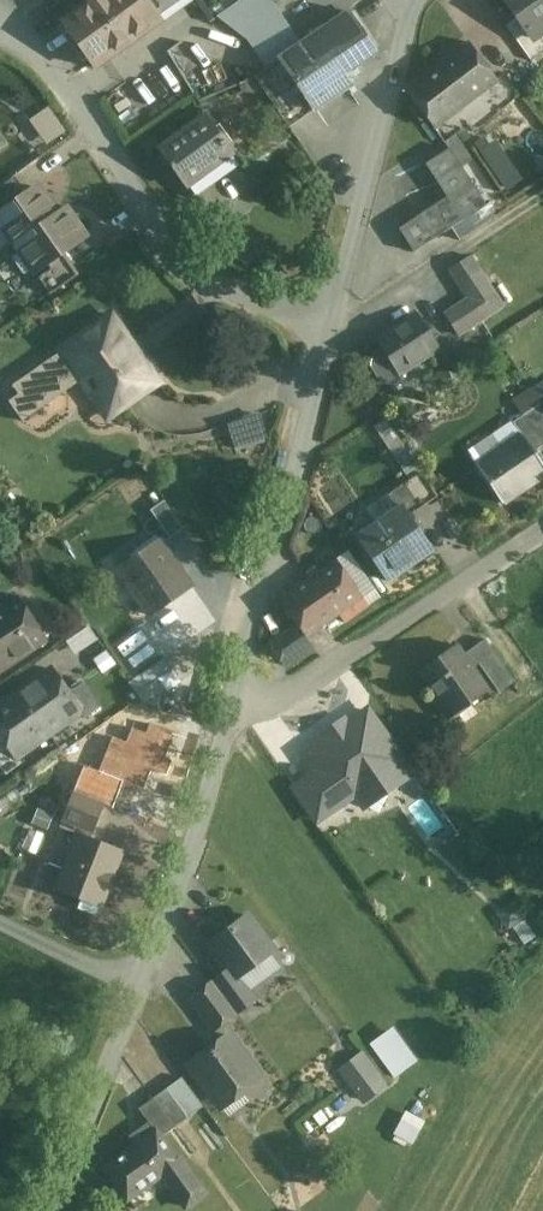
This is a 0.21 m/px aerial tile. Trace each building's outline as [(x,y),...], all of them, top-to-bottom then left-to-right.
[(102,0),(87,0),(90,4),(64,23),(94,66),(130,40),(102,0)] [(130,40),(160,19),(146,0),(102,0),(130,40)] [(224,11),(236,30),(251,19),(273,3),(271,0),(240,0),(224,11)] [(517,18),(532,39),(538,34),(542,31),(542,0),(505,0),(517,18)] [(273,3),(251,19),(262,34),(284,19),(274,5),(273,3)] [(360,6),(351,12),(373,45),(383,39),(360,6)] [(324,32),(303,47),(301,44),(279,59),(314,110),(351,85),(343,73),(375,51),(349,12),(322,30),(324,32)] [(517,18),(506,26),(531,61),(542,52),(542,41),(538,34),(532,39),(517,18)] [(284,19),(262,34),(279,59),(301,44),(284,19)] [(471,41),(406,90),(416,103),(413,105),(424,119),(427,117),(434,126),(498,78),(471,41)] [(314,110),(279,59),(255,77),(263,89),(289,127),(314,110)] [(532,76),(520,85),(526,94),(539,85),(532,76)] [(255,77),(240,83),(243,92),(258,93),(263,89),(255,77)] [(45,107),(32,114),(48,144),(62,136),(45,107)] [(205,115),(158,149),(186,187),(231,155),(233,153),(205,115)] [(522,177),(489,132),(474,143),(507,188),(522,177)] [(448,196),(399,229),(415,252),(487,205),(450,148),(426,164),(448,196)] [(231,155),(188,186),(194,194),(237,163),(231,155)] [(0,187),(0,205),(21,190),(13,178),(0,187)] [(439,182),(409,190),(413,208),(443,200),(439,182)] [(0,212),(0,220),(15,242),(55,215),(54,214),(36,187),(0,212)] [(62,208),(54,214),(55,215),(15,242),(22,252),(33,268),(36,272),(48,264),(63,253),(87,236),(73,216),(69,218),(62,208)] [(22,252),(13,258),(24,274),(33,268),(22,252)] [(63,253),(48,264),(50,268),(55,274),(70,263),(63,253)] [(470,256),(449,270),(461,288),(482,274),(470,256)] [(70,263),(55,274),(50,268),(37,277),(50,295),(78,275),(70,263)] [(482,274),(461,288),(468,299),(482,321),(504,307),(482,274)] [(482,321),(468,299),(459,305),(473,327),(482,321)] [(473,327),(459,305),(445,313),(459,336),(473,327)] [(112,314),(61,349),(62,350),(82,379),(95,399),(101,396),(113,413),(159,382),(112,314)] [(417,314),(377,340),(399,374),(439,349),(417,314)] [(62,350),(12,384),(18,393),(8,400),(23,421),(82,379),(62,350)] [(540,404),(525,415),(542,442),(542,409),(540,404)] [(477,466),(502,504),(542,476),(542,464),(534,451),(542,446),(542,442),(525,415),(513,422),(522,435),(477,466)] [(421,470),(386,494),(397,509),(403,505),(410,515),(438,496),(421,470)] [(183,527),(163,499),(150,508),(170,536),(183,527)] [(397,509),(356,537),(386,580),(433,548),(410,515),(403,505),(397,509)] [(160,539),(118,568),(149,614),(192,584),(160,539)] [(336,558),(279,599),(297,624),(306,637),(340,613),(345,620),(368,603),(336,558)] [(47,640),(18,596),(0,608),(0,671),(47,640)] [(297,624),(272,640),(281,653),(306,637),(297,624)] [(92,626),(67,637),(74,651),(98,641),(92,626)] [(456,644),(420,669),(438,694),(434,697),(448,717),(488,689),(456,644)] [(514,681),(493,651),(479,661),(499,691),(514,681)] [(165,655),(131,679),(148,704),(182,680),(165,655)] [(52,669),(20,692),(49,734),(80,712),(65,687),(52,669)] [(84,682),(74,690),(65,687),(80,712),(85,718),(101,706),(84,682)] [(0,706),(0,734),(3,738),(16,757),(17,757),(49,734),(20,692),(0,706)] [(345,732),(334,740),(327,739),(306,753),(318,772),(319,771),(341,803),(364,787),(386,791),(390,769),(402,760),(367,711),(346,725),(345,732)] [(3,738),(0,740),(0,766),(6,774),(21,763),(17,757),(16,757),(3,738)] [(318,772),(295,788),(317,819),(341,803),(319,771),(318,772)] [(104,804),(73,792),(62,819),(93,831),(104,804)] [(40,799),(34,823),(50,828),(57,804),(40,799)] [(121,850),(80,833),(58,890),(81,900),(78,908),(96,915),(121,850)] [(511,900),(495,914),(520,944),(537,930),(511,900)] [(248,915),(209,944),(228,970),(234,978),(238,975),(273,949),(248,915)] [(234,978),(228,970),(213,982),(236,1013),(256,999),(238,975),(234,978)] [(213,982),(191,998),(214,1030),(236,1013),(213,982)] [(369,1042),(394,1077),(419,1058),(394,1024),(369,1042)] [(260,1078),(229,1035),(190,1064),(222,1106),(260,1078)] [(383,1086),(363,1059),(344,1073),(364,1100),(383,1086)] [(182,1077),(166,1089),(187,1118),(203,1106),(182,1077)] [(187,1118),(166,1089),(154,1097),(175,1127),(187,1118)] [(154,1097),(138,1109),(155,1131),(156,1131),(161,1137),(175,1127),(154,1097)] [(155,1131),(105,1168),(127,1199),(162,1174),(185,1207),(204,1193),(180,1160),(178,1161),(161,1137),(156,1131),(155,1131)]
